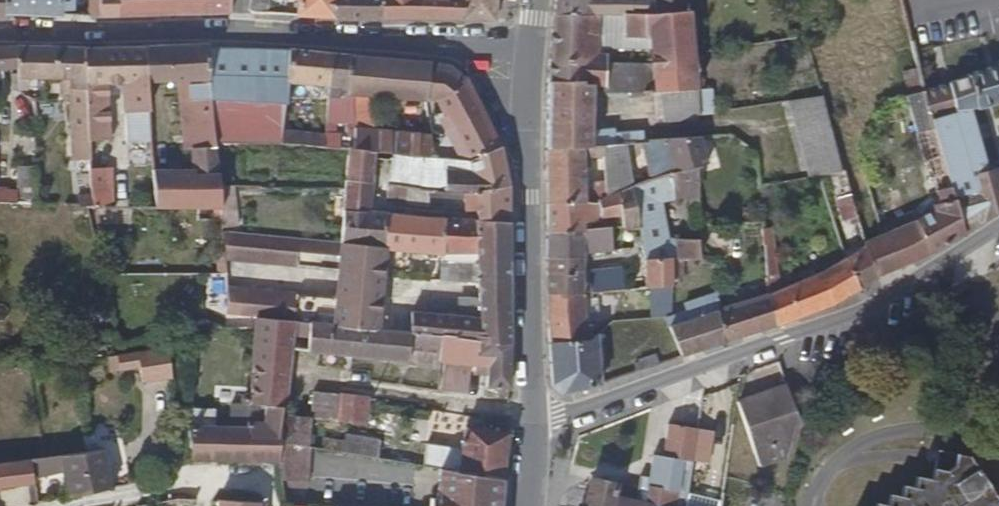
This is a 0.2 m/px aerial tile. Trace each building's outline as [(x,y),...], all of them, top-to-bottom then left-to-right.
[(2,14),(58,15),(59,0),(4,0),(2,14)] [(86,16),(97,16),(98,18),(119,17),(120,0),(88,0),(86,16)] [(119,17),(177,16),(176,0),(120,0),(119,17)] [(177,16),(193,15),(192,0),(176,0),(177,16)] [(193,15),(229,15),(229,0),(192,0),(193,15)] [(252,16),(273,17),(274,1),(263,1),(263,0),(250,0),(248,8),(252,16)] [(297,18),(335,19),(337,0),(298,0),(297,18)] [(335,19),(335,22),(381,22),(381,0),(337,0),(335,19)] [(381,22),(461,23),(461,0),(381,0),(381,22)] [(461,23),(494,23),(495,0),(461,0),(461,23)] [(554,16),(590,17),(591,0),(556,0),(554,16)] [(590,17),(598,17),(620,17),(684,13),(685,0),(591,0),(590,17)] [(684,13),(620,17),(620,35),(626,40),(650,39),(652,65),(654,91),(662,92),(696,91),(692,53),(688,13),(684,13)] [(590,17),(554,16),(548,74),(546,83),(590,86),(602,88),(602,93),(641,91),(654,91),(652,65),(604,67),(604,57),(594,56),(598,17),(590,17)] [(961,234),(998,210),(998,189),(994,171),(977,175),(961,113),(973,109),(991,104),(994,113),(998,111),(998,68),(997,68),(995,61),(983,64),(984,72),(967,76),(968,79),(937,87),(925,40),(911,43),(922,93),(904,97),(913,131),(929,127),(938,157),(947,186),(961,234)] [(207,46),(145,49),(147,85),(189,83),(189,88),(197,88),(198,110),(195,110),(197,150),(191,150),(189,150),(190,171),(152,173),(155,210),(195,211),(219,212),(218,189),(215,145),(211,102),(207,49),(207,46)] [(0,49),(0,71),(16,69),(15,49),(0,49)] [(43,49),(15,49),(16,69),(15,81),(11,81),(11,88),(16,88),(16,90),(27,91),(27,80),(43,80),(43,49)] [(84,50),(43,49),(43,80),(68,81),(71,162),(87,160),(84,50)] [(145,49),(84,50),(87,160),(95,161),(96,150),(108,149),(106,87),(122,87),(123,112),(140,113),(140,123),(149,123),(147,85),(145,49)] [(289,51),(207,49),(211,102),(283,105),(284,96),(289,51)] [(329,55),(289,51),(284,96),(292,97),(295,84),(327,88),(329,55)] [(348,57),(329,55),(327,88),(336,89),(336,99),(346,100),(347,92),(348,57)] [(426,65),(348,57),(347,92),(352,92),(352,102),(368,103),(368,114),(373,115),(373,99),(437,103),(435,101),(460,79),(451,71),(426,65)] [(464,83),(460,79),(435,101),(437,103),(454,138),(451,141),(471,163),(499,148),(464,83)] [(590,86),(546,83),(546,148),(582,146),(601,145),(613,143),(626,142),(626,135),(612,136),(612,131),(590,131),(590,86)] [(336,89),(327,88),(326,98),(336,99),(336,89)] [(696,90),(700,116),(715,114),(711,88),(696,90)] [(699,118),(698,115),(696,91),(662,92),(663,119),(699,118)] [(794,101),(818,177),(831,175),(844,172),(822,99),(794,101)] [(344,151),(347,151),(373,154),(373,133),(373,126),(353,124),(352,143),(345,143),(344,151)] [(922,162),(938,157),(929,127),(913,131),(922,162)] [(281,133),(279,146),(323,150),(323,137),(281,133)] [(373,133),(373,154),(393,156),(422,158),(447,161),(471,163),(451,141),(444,147),(431,147),(430,138),(373,133)] [(703,166),(698,138),(666,140),(672,173),(696,168),(703,166)] [(645,141),(626,142),(613,143),(616,193),(629,187),(648,179),(645,141)] [(191,150),(190,143),(151,143),(152,173),(190,171),(189,150),(191,150)] [(582,146),(546,148),(547,204),(593,203),(616,193),(613,143),(601,145),(603,184),(582,186),(582,146)] [(507,188),(499,148),(471,163),(447,161),(446,172),(442,172),(444,194),(462,196),(507,188)] [(347,151),(345,179),(345,183),(371,185),(372,177),(383,178),(382,187),(386,187),(390,162),(373,161),(373,154),(347,151)] [(417,191),(422,158),(393,156),(390,162),(386,187),(400,189),(407,189),(417,191)] [(87,160),(71,162),(72,177),(64,178),(65,207),(80,208),(79,197),(91,195),(89,172),(87,160)] [(95,161),(87,160),(89,172),(95,172),(95,161)] [(672,197),(697,194),(696,168),(672,173),(668,174),(672,197)] [(95,172),(89,172),(91,195),(94,208),(112,208),(109,171),(95,172)] [(854,224),(859,223),(844,172),(831,175),(847,220),(852,220),(854,224)] [(648,179),(629,187),(633,208),(672,197),(668,174),(648,179)] [(345,183),(343,191),(340,233),(366,234),(368,214),(370,194),(371,185),(345,183)] [(886,235),(897,267),(919,259),(961,234),(947,186),(934,191),(938,205),(932,207),(934,214),(886,235)] [(629,187),(616,193),(619,218),(620,227),(635,225),(633,208),(629,187)] [(15,205),(15,195),(15,192),(5,191),(4,188),(0,189),(0,204),(15,205)] [(507,219),(507,188),(462,196),(463,212),(476,214),(476,221),(507,219)] [(398,207),(404,207),(406,197),(407,189),(400,189),(398,207)] [(427,199),(426,193),(417,191),(407,189),(406,197),(427,199)] [(593,203),(547,204),(547,232),(580,229),(578,222),(593,221),(592,218),(614,213),(615,219),(619,218),(616,193),(593,203)] [(36,206),(36,195),(15,195),(15,205),(36,206)] [(79,197),(80,208),(86,208),(94,208),(91,195),(79,197)] [(680,258),(698,258),(697,226),(697,210),(688,211),(689,228),(684,229),(683,238),(674,238),(675,258),(680,258)] [(219,212),(195,211),(195,223),(221,223),(219,212)] [(368,214),(366,234),(365,242),(381,244),(383,227),(384,216),(368,214)] [(429,224),(444,221),(384,216),(383,227),(429,224)] [(442,255),(444,221),(429,224),(383,227),(381,244),(424,250),(433,256),(437,255),(442,255)] [(507,264),(507,226),(476,223),(444,221),(442,255),(475,258),(476,263),(507,264)] [(698,260),(715,266),(714,247),(762,244),(762,231),(761,221),(697,226),(698,258),(698,260)] [(580,229),(547,232),(547,255),(580,253),(609,251),(609,228),(580,229)] [(762,244),(766,277),(777,276),(772,230),(762,231),(762,244)] [(366,234),(340,233),(339,247),(365,250),(365,242),(366,234)] [(234,236),(222,234),(223,256),(232,256),(234,236)] [(630,236),(631,244),(638,242),(637,234),(630,236)] [(867,247),(876,275),(897,267),(886,235),(866,243),(867,247)] [(381,251),(381,244),(365,242),(365,250),(381,251)] [(424,250),(381,244),(381,251),(388,251),(433,256),(424,250)] [(365,250),(339,247),(332,328),(382,333),(384,313),(384,311),(386,311),(385,302),(380,302),(381,299),(382,281),(383,258),(388,258),(388,251),(381,251),(365,250)] [(848,257),(859,288),(877,278),(876,275),(867,247),(848,257)] [(580,253),(547,255),(548,294),(582,292),(596,291),(595,269),(580,270),(580,253)] [(475,258),(442,255),(437,255),(436,274),(439,274),(438,283),(455,284),(477,285),(508,286),(507,264),(476,263),(475,258)] [(768,295),(775,326),(817,311),(837,302),(859,288),(848,257),(845,259),(806,281),(768,295)] [(668,287),(668,277),(668,258),(644,259),(646,288),(668,287)] [(680,277),(680,258),(675,258),(668,258),(668,277),(680,277)] [(717,312),(721,342),(775,326),(768,295),(766,279),(715,291),(717,312)] [(623,289),(623,281),(615,280),(615,290),(623,289)] [(508,304),(508,286),(477,285),(478,302),(508,304)] [(642,288),(642,318),(668,315),(668,287),(646,288),(642,288)] [(582,292),(548,294),(548,306),(582,304),(582,298),(582,292)] [(582,304),(548,306),(549,343),(590,340),(589,324),(582,324),(582,314),(592,313),(590,298),(582,298),(582,304)] [(508,345),(508,304),(478,302),(458,302),(458,319),(396,314),(395,334),(508,345)] [(928,311),(916,318),(922,329),(934,323),(928,311)] [(668,328),(680,354),(721,342),(717,312),(668,328)] [(382,333),(395,334),(396,314),(384,313),(382,333)] [(291,336),(293,325),(255,321),(254,332),(248,408),(281,410),(284,410),(289,353),(291,345),(291,336)] [(509,391),(508,345),(395,334),(382,333),(332,328),(293,325),(291,336),(307,337),(307,347),(291,345),(289,353),(307,355),(438,368),(438,363),(487,369),(486,389),(509,391)] [(590,340),(549,343),(550,381),(559,392),(599,384),(595,335),(590,340)] [(167,344),(113,357),(115,372),(138,367),(140,383),(170,375),(167,344)] [(764,464),(791,454),(799,416),(787,383),(740,401),(764,464)] [(365,429),(368,404),(312,397),(309,422),(365,429)] [(280,419),(281,410),(248,408),(247,417),(245,430),(229,430),(211,429),(186,428),(188,461),(274,462),(276,443),(280,419)] [(184,413),(186,428),(211,429),(212,414),(184,413)] [(245,430),(247,417),(229,415),(229,430),(245,430)] [(304,447),(309,422),(280,419),(276,443),(304,447)] [(501,481),(506,437),(465,431),(461,457),(453,456),(451,466),(459,467),(457,476),(501,481)] [(376,447),(378,438),(345,432),(343,441),(376,447)] [(438,472),(439,464),(442,445),(427,442),(426,446),(378,438),(376,447),(343,441),(341,456),(438,472)] [(304,447),(276,443),(274,462),(282,505),(305,505),(304,447)] [(691,454),(672,450),(662,505),(683,505),(686,488),(691,454)] [(101,451),(84,453),(41,459),(28,462),(30,480),(62,473),(67,500),(110,492),(101,451)] [(970,458),(940,452),(934,480),(918,477),(916,489),(904,486),(903,498),(892,496),(890,505),(878,504),(878,505),(998,505),(970,458)] [(30,480),(28,462),(6,465),(9,484),(30,481),(30,480)] [(459,467),(451,466),(439,464),(438,472),(454,475),(457,476),(459,467)] [(0,465),(0,486),(9,484),(6,465),(0,465)] [(501,481),(457,476),(454,475),(450,505),(500,505),(503,481),(501,481)] [(634,502),(635,496),(630,495),(630,492),(615,489),(613,487),(588,480),(580,505),(652,505),(634,502)] [(704,492),(686,488),(683,505),(701,505),(704,492)]
